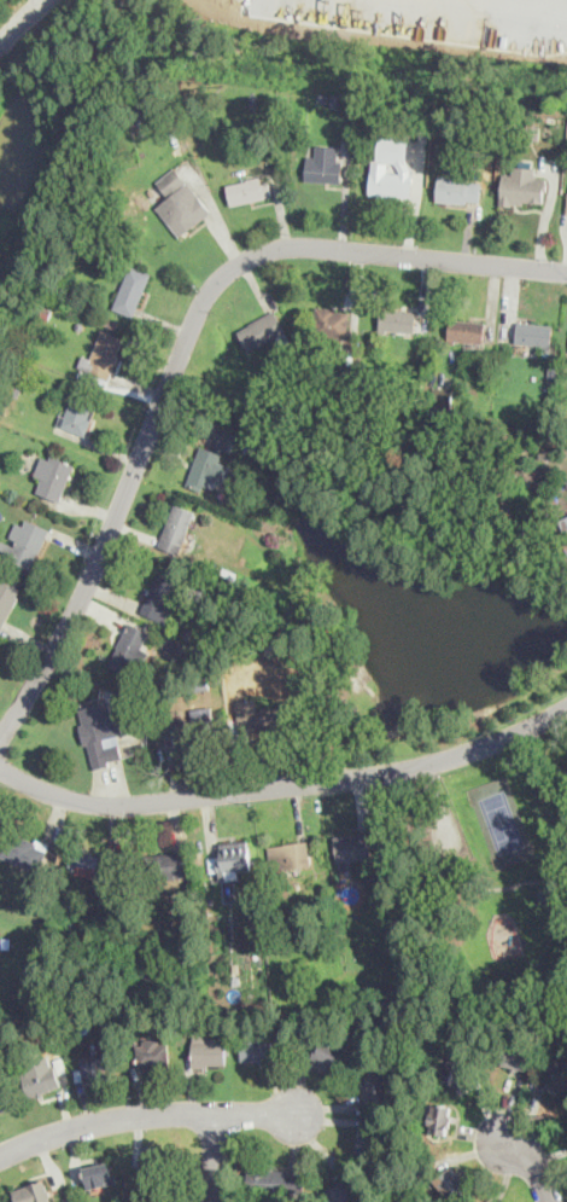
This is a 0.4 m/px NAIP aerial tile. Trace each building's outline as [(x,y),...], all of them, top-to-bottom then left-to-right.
[(326,95),(326,103),(317,103),(318,94),(326,95)] [(341,108),(332,106),(332,95),(341,95),(341,108)] [(259,108),(250,109),(250,98),(258,97),(259,108)] [(393,108),(392,116),(381,115),(382,106),(393,108)] [(499,112),(498,132),(489,132),(490,111),(499,112)] [(540,126),(539,140),(526,139),(526,126),(540,126)] [(410,169),(410,175),(414,176),(411,198),(368,193),(374,162),(387,163),(387,173),(401,174),(401,172),(396,163),(378,161),(381,137),(408,140),(407,163),(410,169)] [(338,147),(338,163),(343,163),(341,184),(305,181),(306,157),(316,158),(317,146),(338,147)] [(538,173),(538,176),(546,178),(546,181),(548,181),(546,191),(544,191),(543,203),(524,201),(524,204),(512,203),(512,205),(499,204),(503,173),(512,174),(513,166),(536,168),(536,173),(538,173)] [(187,182),(173,193),(162,180),(176,169),(187,182)] [(483,184),(480,203),(467,202),(467,204),(437,202),(439,176),(469,179),(469,182),(483,184)] [(261,178),(262,184),(270,182),(273,198),(232,207),(228,186),(247,182),(247,180),(261,178)] [(188,233),(181,238),(157,208),(188,182),(212,213),(188,233)] [(89,232),(86,239),(80,236),(84,228),(89,232)] [(130,265),(152,273),(134,315),(113,307),(130,265)] [(347,337),(349,312),(334,310),(335,307),(317,306),(315,335),(347,337)] [(379,329),(414,333),(417,309),(382,306),(379,329)] [(238,331),(251,352),(286,330),(273,309),(238,331)] [(485,321),(450,318),(448,339),(484,343),(485,321)] [(553,324),(515,320),(513,341),(550,345),(553,324)] [(92,358),(82,354),(78,367),(110,378),(124,336),(103,329),(92,358)] [(436,390),(436,407),(452,408),(453,391),(436,390)] [(74,396),(98,406),(86,436),(58,424),(62,413),(65,416),(74,396)] [(232,451),(239,432),(220,425),(212,443),(232,451)] [(220,460),(223,452),(200,445),(187,483),(207,490),(211,480),(223,483),(229,464),(220,460)] [(36,489),(59,500),(75,463),(52,453),(36,489)] [(158,546),(179,554),(197,511),(175,503),(158,546)] [(25,518),(14,545),(1,539),(0,541),(0,557),(30,569),(49,528),(25,518)] [(177,580),(158,570),(140,611),(163,621),(173,602),(168,600),(177,580)] [(0,578),(0,625),(4,627),(22,587),(0,578)] [(129,621),(148,631),(141,648),(148,651),(141,664),(131,660),(125,673),(107,663),(129,621)] [(235,698),(240,732),(286,726),(284,704),(256,708),(255,697),(235,698)] [(78,708),(109,701),(111,714),(117,712),(123,733),(117,734),(122,756),(107,760),(109,765),(94,768),(87,743),(82,744),(78,724),(82,722),(78,708)] [(171,721),(175,747),(209,742),(207,733),(215,733),(211,705),(191,708),(193,724),(186,724),(186,719),(171,721)] [(37,870),(47,846),(7,830),(0,847),(0,854),(37,870)] [(370,832),(334,836),(337,861),(374,858),(370,832)] [(238,870),(251,869),(249,840),(220,842),(221,855),(207,857),(210,871),(217,870),(218,879),(239,877),(238,870)] [(271,869),(311,864),(309,840),(268,846),(271,869)] [(154,879),(188,876),(183,850),(152,854),(154,879)] [(115,855),(71,852),(69,875),(113,879),(115,855)] [(559,896),(540,902),(537,889),(554,883),(559,896)] [(10,947),(10,936),(0,935),(0,947),(10,947)] [(169,1061),(166,1043),(159,1043),(159,1035),(145,1036),(145,1044),(139,1044),(140,1063),(169,1061)] [(276,1035),(240,1035),(240,1058),(276,1059),(276,1035)] [(224,1036),(194,1036),(194,1064),(226,1063),(224,1036)] [(347,1050),(323,1039),(316,1056),(340,1067),(347,1050)] [(111,1043),(99,1043),(100,1051),(84,1052),(87,1078),(113,1075),(111,1043)] [(508,1063),(524,1069),(528,1056),(513,1050),(508,1063)] [(544,1069),(554,1078),(549,1082),(565,1097),(566,1094),(566,1059),(560,1052),(544,1069)] [(64,1085),(55,1064),(29,1074),(28,1069),(22,1072),(30,1097),(64,1085)] [(9,1109),(5,1088),(0,1089),(0,1111),(9,1109)] [(454,1105),(434,1102),(429,1132),(449,1134),(454,1105)] [(111,1162),(84,1167),(90,1195),(104,1192),(101,1185),(115,1183),(111,1162)] [(431,1185),(444,1201),(453,1201),(470,1188),(452,1167),(431,1185)] [(304,1173),(250,1171),(250,1191),(304,1194),(304,1173)] [(13,1189),(17,1201),(47,1201),(51,1201),(45,1179),(13,1189)]
